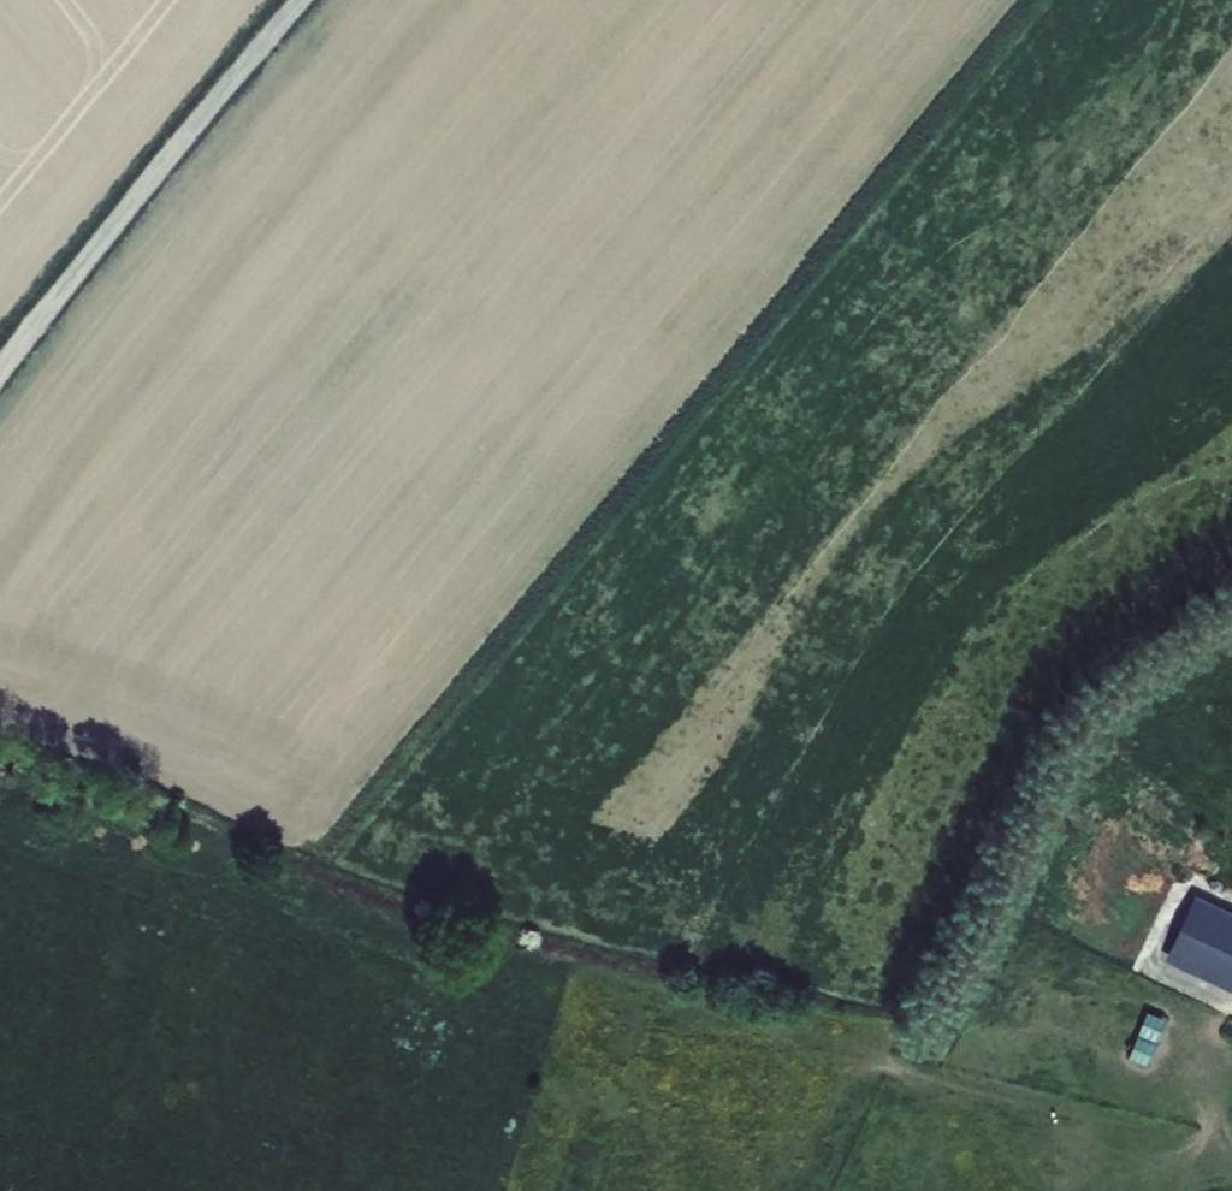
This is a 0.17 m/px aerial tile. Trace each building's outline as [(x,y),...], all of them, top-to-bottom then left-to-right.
[(1166,962),(1231,992),(1231,913),(1196,896),(1166,962)]
